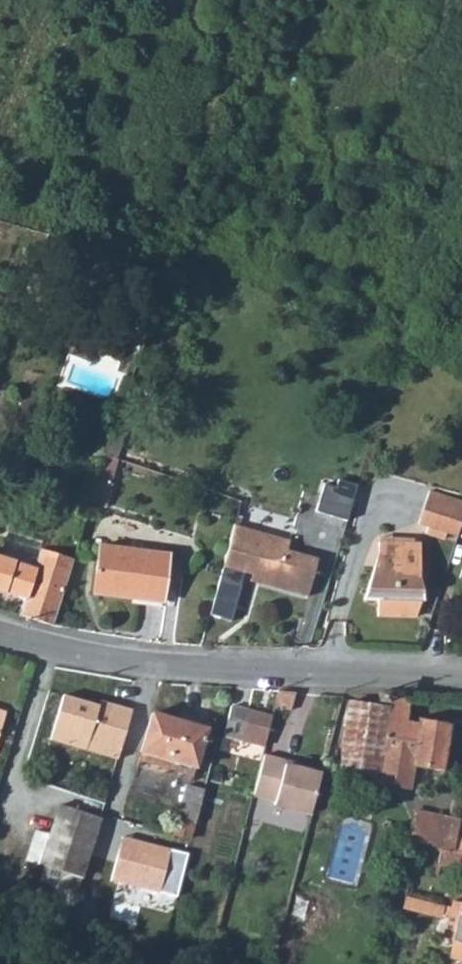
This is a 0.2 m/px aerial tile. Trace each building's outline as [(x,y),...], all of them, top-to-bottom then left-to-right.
[(358,486),(326,477),(317,509),(349,518),(358,486)] [(419,526),(458,538),(461,526),(461,504),(430,493),(419,523),(419,526)] [(236,524),(220,564),(248,575),(255,578),(257,585),(275,592),(289,543),(236,524)] [(98,538),(94,586),(162,594),(166,544),(98,538)] [(379,552),(364,597),(366,599),(380,600),(379,616),(412,617),(417,602),(423,601),(419,582),(418,576),(419,544),(380,542),(379,552)] [(295,546),(289,543),(275,592),(304,603),(318,567),(291,557),(295,546)] [(17,611),(51,618),(73,555),(41,545),(34,563),(0,552),(0,585),(24,593),(17,611)] [(248,575),(246,581),(257,585),(255,578),(248,575)] [(133,709),(100,699),(98,703),(61,692),(46,743),(117,763),(133,709)] [(379,693),(378,702),(387,703),(388,694),(379,693)] [(240,695),(231,724),(249,729),(258,700),(240,695)] [(249,729),(266,732),(273,702),(258,700),(249,729)] [(390,705),(383,752),(380,781),(379,782),(403,785),(411,779),(413,763),(443,767),(447,723),(418,720),(418,725),(406,724),(408,702),(390,700),(390,705)] [(349,701),(338,776),(380,781),(383,752),(390,705),(349,701)] [(157,707),(145,746),(199,762),(200,762),(212,724),(157,707)] [(199,762),(145,746),(141,760),(164,767),(161,781),(188,789),(192,775),(195,776),(199,762)] [(261,749),(251,788),(277,796),(277,799),(314,809),(314,808),(323,774),(324,770),(286,760),(286,756),(261,749)] [(181,813),(197,818),(207,784),(191,780),(181,813)] [(36,830),(27,860),(46,865),(40,882),(54,886),(46,910),(94,925),(99,909),(76,902),(103,816),(59,802),(49,834),(36,830)] [(411,842),(422,845),(442,849),(453,851),(457,836),(460,822),(417,812),(411,842)] [(453,851),(461,853),(461,837),(457,836),(453,851)] [(188,855),(123,838),(112,880),(177,897),(188,855)] [(442,849),(439,864),(461,868),(461,853),(453,851),(442,849)] [(442,914),(440,905),(406,896),(402,908),(440,919),(442,914)] [(461,912),(440,905),(442,914),(449,916),(444,938),(454,940),(451,958),(461,962),(461,912)]
